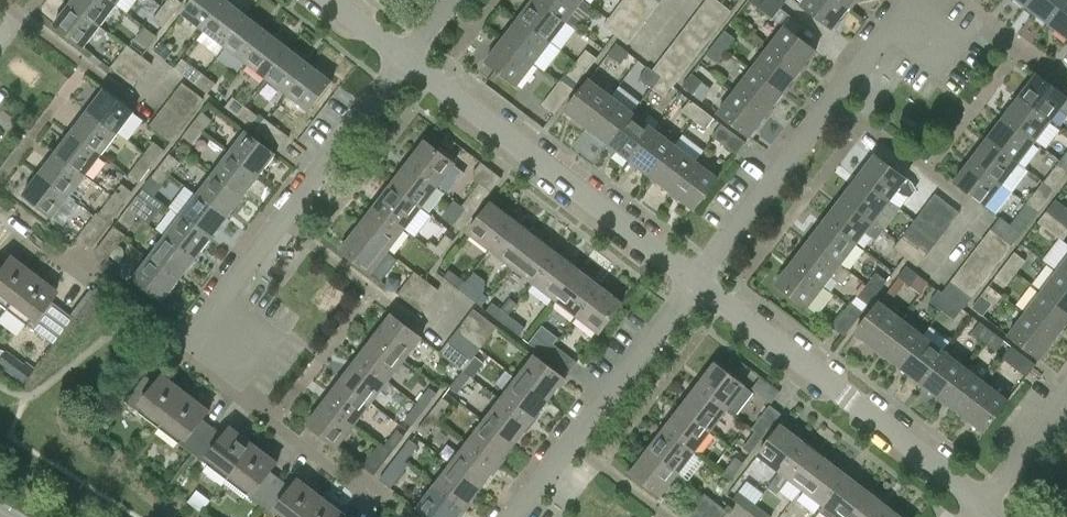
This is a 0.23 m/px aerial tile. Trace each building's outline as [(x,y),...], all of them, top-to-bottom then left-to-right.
[(101,25),(117,4),(112,0),(72,0),(71,2),(101,25)] [(179,0),(167,0),(163,6),(173,14),(182,2),(179,0)] [(226,0),(192,0),(182,13),(204,30),(226,0)] [(204,30),(205,30),(197,40),(217,56),(225,46),(247,16),(227,0),(226,0),(204,30)] [(550,42),(566,21),(538,0),(532,0),(518,18),(550,42)] [(566,21),(582,0),(538,0),(566,21)] [(638,0),(623,0),(620,4),(645,22),(653,12),(638,0)] [(660,0),(638,0),(653,12),(661,1),(660,0)] [(717,0),(705,0),(701,6),(722,22),(731,11),(717,0)] [(773,18),(782,7),(773,0),(749,0),(773,18)] [(840,0),(804,0),(801,4),(833,29),(850,7),(840,0)] [(1064,0),(1031,0),(1026,6),(1047,23),(1064,0)] [(1047,23),(1066,38),(1066,0),(1064,0),(1047,23)] [(101,25),(71,2),(54,24),(84,47),(101,25)] [(645,22),(620,4),(612,14),(636,33),(645,22)] [(153,19),(163,27),(173,14),(163,6),(153,19)] [(693,17),(714,33),(722,22),(701,6),(693,17)] [(636,33),(612,14),(603,26),(628,44),(636,33)] [(245,62),(268,32),(247,16),(225,46),(245,62)] [(685,27),(706,44),(714,33),(693,17),(685,27)] [(502,39),(534,63),(550,42),(518,18),(502,39)] [(768,48),(800,72),(816,50),(784,26),(768,48)] [(677,38),(684,43),(691,49),(698,54),(706,44),(685,27),(677,38)] [(736,39),(725,30),(716,42),(727,51),(736,39)] [(268,32),(245,62),(266,78),(289,48),(268,32)] [(691,49),(684,43),(677,38),(669,48),(690,65),(698,54),(691,49)] [(534,63),(502,39),(485,61),(517,85),(534,63)] [(161,42),(153,52),(165,61),(173,51),(161,42)] [(706,54),(717,63),(727,51),(716,42),(706,54)] [(620,64),(629,53),(617,43),(608,54),(620,64)] [(120,56),(144,74),(152,63),(128,45),(120,56)] [(289,48),(266,78),(287,94),(310,64),(289,48)] [(690,65),(669,48),(661,59),(682,75),(690,65)] [(751,69),(783,94),(800,72),(768,48),(751,69)] [(597,58),(586,50),(576,63),(587,71),(597,58)] [(144,74),(120,56),(111,67),(135,86),(144,74)] [(652,70),(660,76),(673,86),(673,87),(682,75),(661,59),(652,70)] [(567,74),(578,82),(587,71),(576,63),(567,74)] [(310,64),(287,94),(309,111),(332,81),(310,64)] [(195,84),(203,74),(191,65),(183,75),(195,84)] [(651,87),(660,76),(652,70),(648,67),(639,78),(651,87)] [(735,90),(767,115),(783,94),(751,69),(735,90)] [(682,86),(693,94),(703,82),(692,73),(682,86)] [(195,84),(208,94),(216,84),(203,74),(195,84)] [(1052,120),(1060,109),(1066,114),(1066,97),(1037,74),(1020,96),(1052,120)] [(660,76),(651,87),(664,97),(673,86),(660,76)] [(587,128),(611,96),(589,79),(565,111),(587,128)] [(542,104),(554,113),(572,90),(560,80),(542,104)] [(175,93),(183,99),(195,109),(204,98),(183,82),(175,93)] [(87,110),(118,133),(135,111),(104,88),(87,110)] [(767,115),(735,90),(718,112),(750,137),(767,115)] [(166,103),(175,110),(187,119),(195,109),(183,99),(175,93),(166,103)] [(233,96),(225,107),(237,116),(245,106),(233,96)] [(608,144),(632,112),(611,96),(587,128),(608,144)] [(1052,120),(1020,96),(1004,117),(1035,141),(1052,120)] [(691,100),(682,111),(694,120),(702,109),(691,100)] [(158,114),(167,120),(179,130),(187,119),(175,110),(166,103),(158,114)] [(632,112),(608,144),(629,160),(653,129),(644,121),(650,114),(638,105),(632,112)] [(250,126),(258,115),(245,106),(237,116),(250,126)] [(707,130),(715,118),(702,109),(694,120),(707,130)] [(71,131),(101,154),(118,133),(87,110),(71,131)] [(212,120),(202,112),(192,124),(203,132),(212,120)] [(167,120),(158,114),(150,125),(170,141),(179,130),(167,120)] [(1035,141),(1004,117),(987,138),(1019,162),(1035,141)] [(289,137),(265,118),(255,130),(279,149),(289,137)] [(722,123),(712,135),(737,154),(746,142),(722,123)] [(183,137),(193,144),(203,132),(192,124),(183,137)] [(653,129),(629,160),(651,177),(675,145),(653,129)] [(55,152),(85,175),(101,154),(71,131),(55,152)] [(229,152),(259,175),(276,154),(245,131),(229,152)] [(675,145),(651,177),(672,193),(696,161),(696,162),(704,151),(685,136),(677,146),(675,145)] [(971,160),(1002,184),(1019,162),(987,138),(971,160)] [(408,162),(438,186),(455,164),(425,140),(408,162)] [(164,149),(154,142),(144,154),(154,162),(164,149)] [(39,173),(69,196),(85,175),(55,152),(39,173)] [(259,175),(229,152),(213,173),(243,196),(259,175)] [(135,166),(145,174),(154,162),(144,154),(135,166)] [(180,162),(169,154),(160,166),(171,174),(180,162)] [(890,200),(897,191),(902,195),(911,197),(917,189),(913,182),(907,178),(906,179),(874,155),(858,176),(890,201),(890,200)] [(1002,184),(971,160),(954,182),(985,206),(1002,184)] [(1051,172),(1044,181),(1055,190),(1066,174),(1066,165),(1060,160),(1051,172)] [(718,178),(696,162),(696,161),(672,193),(694,210),(718,178)] [(438,186),(408,162),(391,184),(422,207),(438,186)] [(150,178),(161,186),(171,174),(160,166),(150,178)] [(69,196),(39,173),(22,194),(53,217),(69,196)] [(243,196),(213,173),(197,194),(227,217),(243,196)] [(873,222),(881,212),(892,220),(901,208),(890,200),(890,201),(858,176),(841,198),(873,222)] [(1044,181),(1037,190),(1027,203),(1038,211),(1055,190),(1044,181)] [(466,209),(473,215),(491,191),(480,183),(462,206),(466,209)] [(132,192),(122,184),(112,196),(123,204),(132,192)] [(422,207),(391,184),(375,206),(405,229),(415,237),(431,216),(421,208),(422,207)] [(181,215),(211,238),(227,217),(197,194),(186,186),(170,207),(181,215)] [(926,205),(951,224),(960,212),(935,193),(926,205)] [(148,203),(137,195),(128,208),(138,216),(148,203)] [(98,214),(109,222),(123,204),(112,196),(98,214)] [(825,219),(857,243),(865,232),(876,240),(884,230),(873,222),(841,198),(825,219)] [(1056,199),(1047,210),(1066,225),(1066,208),(1056,199)] [(490,249),(513,219),(491,202),(468,232),(490,249)] [(1021,233),(1038,211),(1027,203),(1010,224),(1021,233)] [(951,224),(926,205),(918,216),(943,234),(951,224)] [(405,229),(375,206),(358,227),(388,250),(405,229)] [(118,220),(129,228),(138,216),(128,208),(118,220)] [(473,215),(466,209),(453,225),(461,231),(473,215)] [(1063,241),(1066,235),(1066,225),(1047,210),(1038,222),(1063,241)] [(90,246),(109,222),(98,214),(96,213),(78,237),(90,246)] [(211,238),(181,215),(165,236),(195,259),(211,238)] [(910,226),(935,245),(943,234),(918,216),(910,226)] [(1021,233),(1010,224),(1001,217),(991,229),(1012,245),(1021,233)] [(513,219),(490,249),(512,266),(535,236),(513,219)] [(857,243),(825,219),(809,240),(840,265),(841,264),(857,243)] [(126,235),(114,226),(96,250),(107,259),(126,235)] [(902,237),(927,255),(935,245),(910,226),(902,237)] [(388,250),(358,227),(340,250),(371,273),(388,250)] [(983,239),(1004,255),(1012,245),(991,229),(983,239)] [(431,241),(427,246),(441,257),(453,240),(446,235),(437,246),(431,241)] [(195,259),(165,236),(149,257),(179,280),(195,259)] [(535,236),(512,266),(534,282),(557,253),(535,236)] [(927,255),(902,237),(893,248),(918,267),(927,255)] [(975,250),(996,266),(1004,255),(983,239),(975,250)] [(792,261),(824,286),(832,276),(842,284),(852,272),(841,264),(840,265),(809,240),(792,261)] [(967,261),(988,277),(996,266),(975,250),(967,261)] [(1026,260),(1015,252),(1006,264),(1017,272),(1026,260)] [(557,253),(534,282),(555,299),(578,269),(557,253)] [(32,274),(8,256),(2,265),(0,263),(0,305),(5,308),(32,274)] [(179,280),(149,257),(132,278),(162,302),(179,280)] [(1066,277),(1066,258),(1058,270),(1066,277)] [(824,286),(792,261),(776,283),(807,308),(824,286)] [(959,271),(980,287),(988,277),(967,261),(959,271)] [(1007,285),(1011,279),(1023,288),(1028,281),(1017,272),(1006,264),(996,276),(1007,285)] [(911,286),(919,275),(906,266),(898,277),(911,286)] [(450,269),(444,277),(460,289),(465,281),(450,269)] [(578,269),(555,299),(577,316),(600,286),(578,269)] [(1058,270),(1041,291),(1066,311),(1066,277),(1058,270)] [(406,282),(430,301),(438,289),(415,271),(406,282)] [(951,282),(972,298),(980,287),(959,271),(951,282)] [(877,293),(882,286),(887,280),(876,272),(867,285),(877,293)] [(32,274),(5,308),(39,334),(59,308),(49,300),(55,291),(32,274)] [(476,302),(482,294),(465,281),(460,289),(476,302)] [(430,301),(406,282),(398,294),(421,311),(430,301)] [(942,293),(950,299),(962,308),(963,308),(972,298),(951,282),(942,293),(938,289),(938,290),(942,293)] [(857,297),(868,305),(877,293),(867,285),(857,297)] [(600,286),(577,316),(599,332),(622,303),(600,286)] [(950,299),(942,293),(938,290),(930,300),(942,310),(950,299)] [(1057,337),(1066,324),(1066,311),(1041,291),(1025,313),(1057,337)] [(972,307),(983,315),(992,304),(982,295),(972,307)] [(517,304),(509,298),(500,308),(493,302),(487,310),(503,323),(509,315),(517,304)] [(950,299),(942,310),(954,319),(962,308),(950,299)] [(877,350),(901,318),(879,301),(855,333),(877,350)] [(832,327),(844,336),(863,312),(851,302),(832,327)] [(59,308),(39,334),(52,344),(72,318),(59,308)] [(465,319),(489,337),(497,326),(474,308),(465,319)] [(1057,337),(1025,313),(1008,334),(1040,359),(1057,337)] [(375,337),(404,360),(422,337),(392,315),(375,337)] [(519,335),(525,327),(509,315),(503,323),(519,335)] [(901,318),(877,350),(898,366),(923,334),(901,318)] [(457,330),(480,348),(489,337),(465,319),(457,330)] [(980,322),(972,333),(984,341),(992,330),(980,322)] [(449,341),(472,359),(480,348),(457,330),(449,341)] [(996,351),(1005,340),(992,330),(984,341),(996,351)] [(923,334),(898,366),(920,382),(944,351),(923,334)] [(554,343),(557,340),(552,336),(547,343),(535,335),(529,342),(545,355),(551,347),(554,343)] [(404,360),(375,337),(358,359),(388,381),(404,360)] [(472,359),(449,341),(440,352),(463,370),(472,359)] [(551,347),(545,355),(569,373),(578,361),(554,343),(551,347)] [(1002,357),(1027,376),(1036,364),(1012,345),(1002,357)] [(0,357),(0,367),(22,384),(34,368),(25,361),(23,364),(5,350),(0,357)] [(944,351),(920,382),(941,398),(965,367),(944,351)] [(518,377),(548,400),(565,379),(535,355),(518,377)] [(388,381),(358,359),(341,380),(371,403),(388,381)] [(698,385),(727,408),(728,408),(736,415),(754,392),(715,363),(698,385)] [(965,367),(941,398),(962,415),(987,383),(965,367)] [(463,371),(450,387),(458,393),(471,377),(463,371)] [(159,427),(186,392),(163,374),(156,383),(146,375),(126,401),(159,427)] [(753,388),(772,400),(780,388),(760,376),(753,388)] [(548,400),(518,377),(501,399),(531,422),(548,400)] [(371,403),(341,380),(324,402),(354,425),(371,403)] [(987,383),(962,415),(984,432),(1009,400),(987,383)] [(727,408),(698,385),(681,406),(711,429),(727,408)] [(437,393),(429,387),(417,404),(424,409),(437,393)] [(186,392),(159,427),(193,453),(214,426),(203,419),(210,410),(186,392)] [(442,398),(441,399),(430,414),(438,419),(450,403),(442,398)] [(531,422),(501,399),(484,421),(514,444),(531,422)] [(354,425),(324,402),(307,424),(337,447),(354,425)] [(404,420),(412,426),(424,409),(417,404),(404,420)] [(755,431),(763,437),(781,413),(769,404),(751,428),(755,431)] [(711,429),(681,406),(664,428),(694,451),(711,429)] [(417,430),(425,436),(438,419),(430,414),(417,430)] [(514,444),(484,421),(468,442),(498,465),(514,444)] [(780,471),(803,441),(781,425),(758,455),(780,471)] [(227,479),(254,444),(231,426),(224,435),(214,426),(193,453),(181,469),(185,472),(197,456),(227,479)] [(694,451),(664,428),(648,450),(678,473),(694,451)] [(384,446),(392,452),(404,436),(397,430),(384,446)] [(763,437),(755,431),(743,447),(750,453),(763,437)] [(398,456),(405,462),(417,446),(410,440),(398,456)] [(803,441),(780,471),(768,487),(778,494),(789,478),(801,488),(824,458),(803,441)] [(498,465),(468,442),(451,464),(481,487),(498,465)] [(254,444),(227,479),(261,505),(281,479),(271,471),(278,462),(254,444)] [(392,452),(384,446),(381,444),(363,467),(374,475),(392,452)] [(678,473),(648,450),(631,472),(661,495),(678,473)] [(405,462),(398,456),(380,480),(391,488),(409,465),(405,462)] [(736,457),(723,474),(730,479),(743,463),(736,457)] [(824,458),(801,488),(823,504),(846,475),(824,458)] [(481,487),(451,464),(434,486),(464,509),(481,487)] [(868,491),(846,475),(823,504),(824,505),(819,512),(826,516),(848,516),(868,491)] [(322,496),(298,478),(292,487),(281,479),(261,505),(277,516),(306,516),(322,496)] [(434,486),(417,508),(429,516),(458,516),(464,509),(434,486)] [(889,508),(868,491),(848,516),(882,516),(889,508)] [(749,512),(755,504),(738,492),(732,499),(749,512)] [(712,516),(723,516),(728,511),(704,493),(696,505),(712,516)] [(322,496),(306,516),(342,516),(345,514),(322,496)] [(749,512),(756,516),(771,516),(755,504),(749,512)] [(696,505),(687,516),(689,516),(712,516),(696,505)] [(882,516),(901,516),(889,508),(882,516)]
